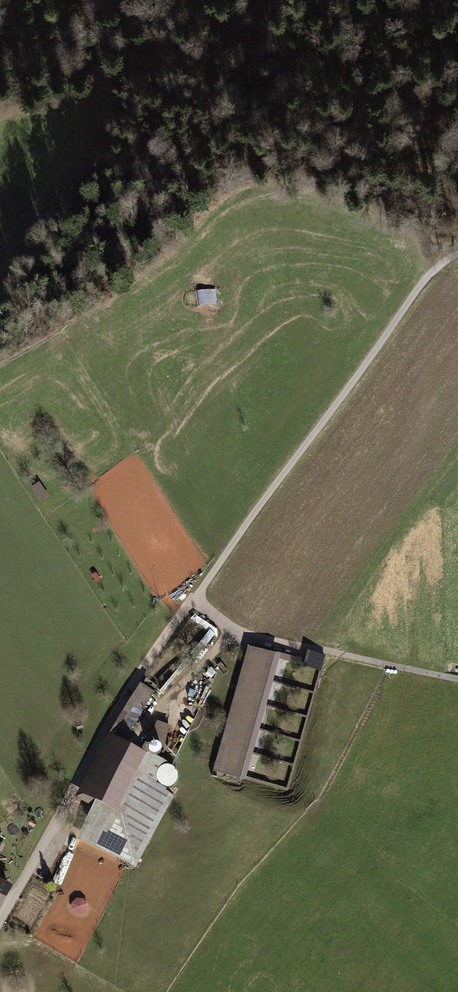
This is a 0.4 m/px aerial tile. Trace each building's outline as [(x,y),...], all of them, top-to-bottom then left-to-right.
[(200,291),(200,305),(214,305),(215,291),(200,291)] [(273,660),(246,653),(213,778),(241,785),(273,660)] [(150,763),(126,749),(155,701),(144,694),(81,803),(113,825),(150,763)] [(162,749),(172,727),(157,721),(148,742),(162,749)] [(67,845),(54,881),(62,885),(76,849),(67,845)] [(10,889),(0,883),(0,906),(10,889)] [(86,899),(73,899),(73,913),(86,913),(86,899)]
